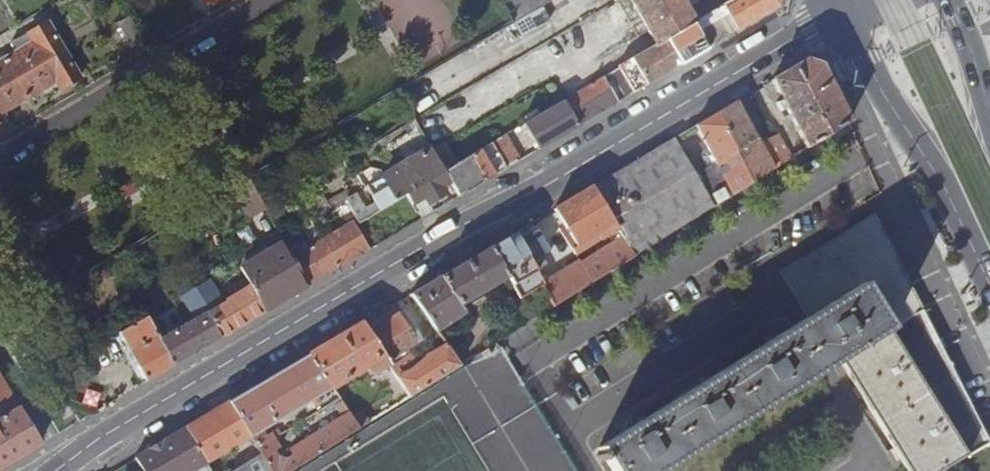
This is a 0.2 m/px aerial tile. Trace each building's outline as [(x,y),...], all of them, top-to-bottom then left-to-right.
[(513,22),(550,0),(501,0),(513,22)] [(666,40),(691,25),(694,23),(681,0),(629,0),(655,46),(666,40)] [(706,50),(778,7),(780,0),(733,0),(694,23),(691,25),(706,50)] [(124,21),(112,28),(126,51),(138,44),(124,21)] [(25,35),(31,44),(13,54),(0,62),(0,113),(53,82),(58,90),(77,79),(45,23),(25,35)] [(666,40),(680,65),(706,50),(691,25),(666,40)] [(31,44),(25,35),(8,45),(13,54),(31,44)] [(623,75),(633,93),(680,65),(666,40),(655,46),(618,68),(620,71),(623,75)] [(786,109),(807,149),(848,123),(819,66),(805,61),(770,81),(781,101),(775,104),(780,112),(786,109)] [(599,91),(607,86),(602,78),(594,83),(599,91)] [(563,101),(578,126),(617,102),(607,86),(599,91),(594,83),(563,101)] [(538,150),(578,126),(563,101),(536,116),(533,110),(523,116),(526,123),(523,125),(538,150)] [(716,113),(752,183),(790,159),(777,135),(759,145),(737,101),(716,113)] [(694,175),(713,208),(752,183),(716,113),(695,126),(707,150),(714,163),(706,168),(694,175)] [(505,168),(517,162),(502,137),(490,144),(505,168)] [(673,139),(590,188),(634,258),(713,208),(694,175),(673,139)] [(457,163),(445,143),(430,151),(442,172),(457,163)] [(457,197),(505,168),(490,144),(457,163),(442,172),(448,183),(457,197)] [(700,158),(706,168),(714,163),(707,150),(702,152),(700,158)] [(383,177),(366,188),(373,200),(361,207),(353,195),(345,200),(352,214),(356,222),(404,194),(410,205),(418,200),(423,207),(443,195),(440,188),(448,183),(442,172),(430,151),(383,177)] [(264,209),(248,180),(231,189),(247,218),(264,209)] [(590,188),(553,210),(574,247),(603,229),(611,243),(599,251),(604,258),(590,268),(593,272),(587,277),(578,262),(543,282),(551,297),(556,306),(634,258),(590,188)] [(368,242),(416,214),(410,205),(404,194),(356,222),(368,242)] [(329,210),(321,198),(303,208),(310,221),(329,210)] [(350,222),(352,225),(356,222),(352,214),(347,217),(350,222)] [(885,243),(872,217),(780,274),(807,318),(597,449),(599,453),(595,456),(598,462),(604,459),(611,470),(661,470),(838,360),(906,470),(941,470),(985,445),(900,273),(885,243)] [(535,221),(513,234),(531,264),(546,244),(535,221)] [(320,239),(336,269),(367,250),(352,225),(350,222),(320,239)] [(313,236),(317,234),(311,223),(303,228),(309,238),(313,236)] [(513,234),(489,248),(506,277),(517,295),(541,280),(531,264),(513,234)] [(913,267),(898,237),(885,243),(900,273),(913,267)] [(316,242),(290,257),(306,286),(336,269),(320,239),(316,242)] [(290,257),(281,241),(237,266),(242,276),(262,312),(306,286),(290,257)] [(489,248),(410,294),(436,330),(463,312),(459,306),(506,277),(489,248)] [(234,303),(207,319),(219,338),(262,312),(242,276),(230,283),(233,289),(227,292),(234,303)] [(221,302),(209,280),(184,295),(183,293),(179,296),(184,303),(188,301),(196,311),(174,324),(177,329),(158,339),(173,365),(219,338),(207,319),(204,313),(221,302)] [(551,297),(527,311),(533,321),(556,306),(551,297)] [(399,311),(366,333),(386,362),(420,340),(399,311)] [(158,339),(145,317),(122,331),(118,325),(113,328),(145,382),(173,365),(158,339)] [(360,324),(308,355),(332,389),(368,367),(374,376),(389,367),(386,362),(366,333),(360,324)] [(408,355),(389,367),(410,397),(461,365),(445,344),(428,355),(418,368),(408,355)] [(491,355),(487,349),(481,353),(485,359),(491,355)] [(228,403),(249,438),(260,454),(260,455),(270,470),(292,470),(360,429),(353,419),(348,412),(288,449),(292,456),(285,459),(276,457),(272,450),(277,447),(269,433),(264,436),(261,431),(308,403),(312,409),(313,408),(316,413),(321,410),(318,404),(324,400),(320,395),(332,389),(308,355),(228,403)] [(0,380),(0,419),(17,409),(0,380)] [(228,403),(185,428),(207,463),(249,438),(228,403)] [(17,409),(0,419),(0,468),(38,445),(17,409)] [(363,412),(353,419),(360,429),(370,422),(363,412)] [(133,459),(140,470),(212,470),(207,463),(185,428),(133,459)] [(235,470),(270,470),(260,455),(235,470)]
